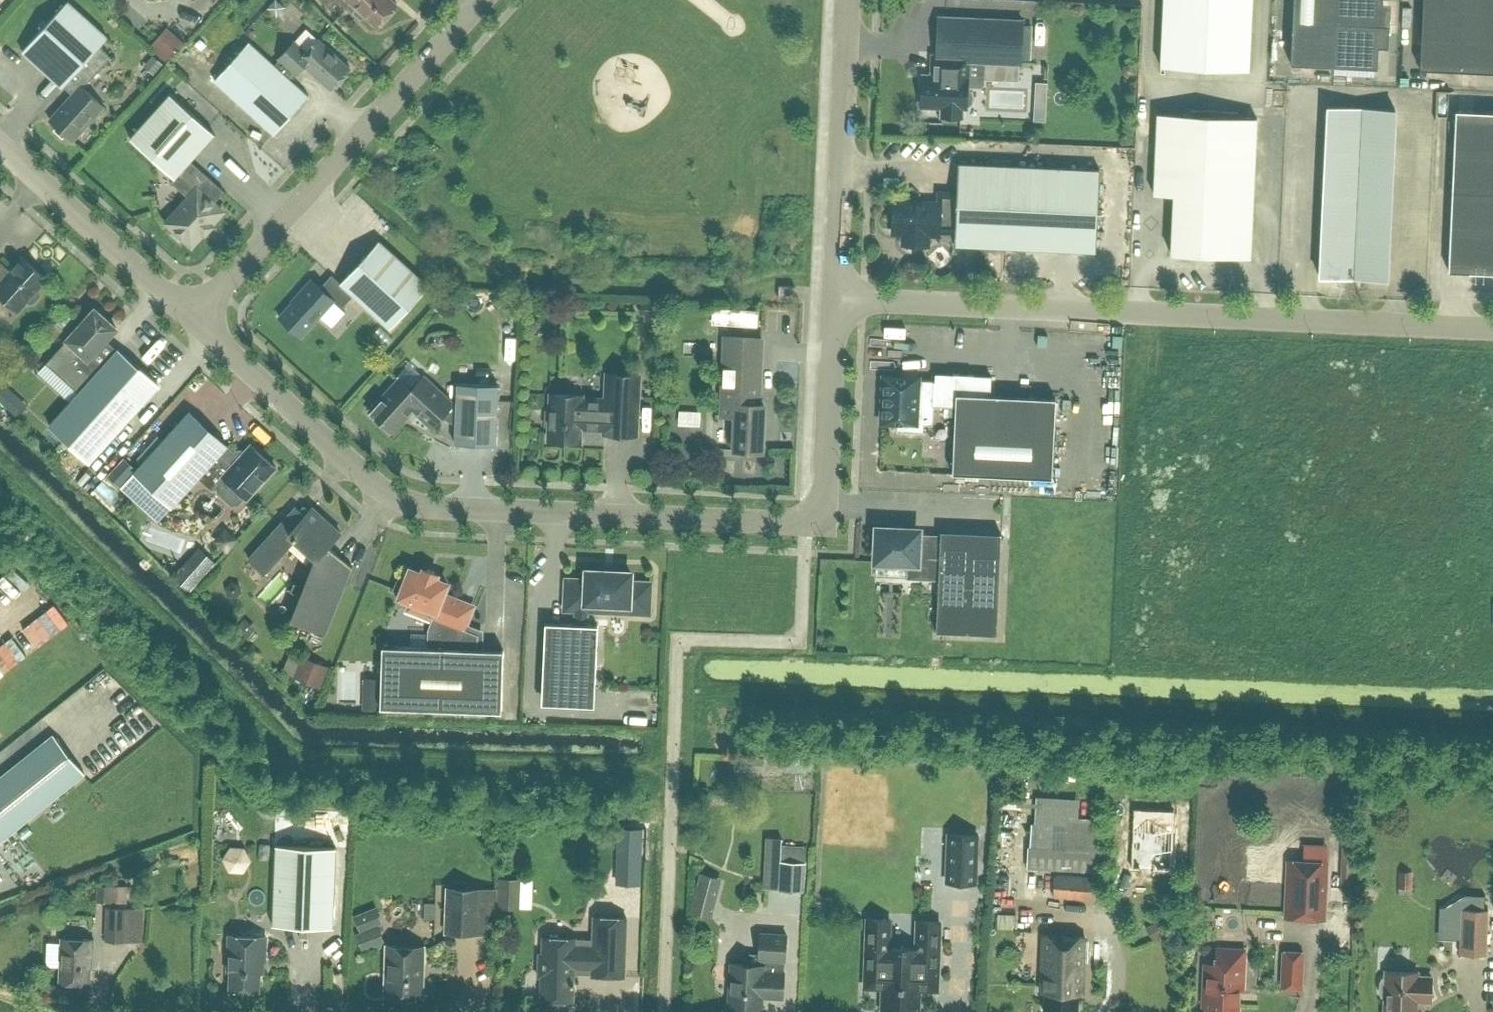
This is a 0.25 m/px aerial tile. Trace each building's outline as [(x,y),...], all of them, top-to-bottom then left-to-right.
[(397,4),(393,0),(348,0),(356,7),(354,12),(360,18),(365,16),(377,26),(397,4)] [(1160,65),(1249,69),(1252,0),(1163,0),(1160,65)] [(1337,0),(1293,0),(1290,63),(1334,65),(1337,0)] [(1334,65),(1377,67),(1379,24),(1380,0),(1337,0),(1334,65)] [(1419,68),(1492,72),(1492,0),(1422,0),(1419,68)] [(111,57),(99,46),(108,37),(68,1),(22,51),(62,87),(63,86),(72,94),(49,119),(73,140),(104,106),(83,87),(111,57)] [(967,90),(967,86),(981,87),(985,82),(986,62),(1020,63),(1022,20),(938,16),(936,60),(942,60),(941,76),(923,75),(921,105),(941,106),(941,116),(962,117),(962,107),(966,108),(966,105),(969,105),(971,102),(972,93),(969,90),(967,90)] [(150,44),(169,61),(186,42),(168,25),(150,44)] [(249,41),(214,80),(274,134),(309,96),(290,79),(295,73),(296,74),(304,65),(331,89),(350,68),(318,39),(307,52),(294,40),(278,58),(279,59),(274,64),(249,41)] [(1042,69),(1016,67),(1015,86),(1041,87),(1042,69)] [(180,242),(184,238),(191,245),(203,232),(205,233),(213,225),(211,224),(223,211),(214,202),(224,191),(190,160),(214,133),(170,93),(130,138),(174,177),(171,181),(188,197),(166,222),(173,229),(170,233),(180,242)] [(1327,106),(1326,127),(1360,129),(1361,107),(1327,106)] [(1360,129),(1394,130),(1395,109),(1361,107),(1360,129)] [(1492,273),(1492,112),(1455,110),(1448,271),(1492,273)] [(1174,174),(1254,178),(1257,117),(1157,113),(1153,193),(1173,194),(1174,174)] [(1359,145),(1360,129),(1326,127),(1325,143),(1359,145)] [(1394,130),(1360,129),(1359,145),(1393,146),(1394,130)] [(1325,143),(1325,159),(1359,161),(1359,145),(1325,143)] [(1359,161),(1392,162),(1393,146),(1359,145),(1359,161)] [(1358,177),(1359,161),(1325,159),(1324,175),(1358,177)] [(1392,162),(1359,161),(1358,177),(1392,178),(1392,162)] [(891,212),(890,221),(892,222),(892,227),(904,228),(908,233),(908,245),(927,245),(928,234),(940,234),(940,230),(955,231),(954,244),(1003,246),(1095,250),(1099,170),(958,163),(957,194),(947,193),(940,200),(940,203),(893,201),(893,210),(891,212)] [(1174,174),(1173,194),(1170,253),(1250,257),(1254,178),(1174,174)] [(1324,175),(1323,191),(1357,193),(1358,177),(1324,175)] [(1357,193),(1391,194),(1392,178),(1358,177),(1357,193)] [(1356,209),(1357,193),(1323,191),(1322,207),(1356,209)] [(1391,194),(1357,193),(1356,209),(1390,210),(1391,194)] [(1322,207),(1322,223),(1355,224),(1356,209),(1322,207)] [(1355,224),(1389,226),(1390,210),(1356,209),(1355,224)] [(1355,240),(1355,224),(1322,223),(1321,239),(1355,240)] [(1389,226),(1355,224),(1355,240),(1389,242),(1389,226)] [(1321,239),(1320,255),(1354,256),(1355,240),(1321,239)] [(298,295),(279,316),(301,336),(333,301),(341,308),(353,295),(390,328),(429,285),(379,240),(340,282),(331,274),(320,287),(311,279),(297,294),(298,295)] [(1389,242),(1355,240),(1354,256),(1388,258),(1389,242)] [(945,243),(934,252),(944,264),(955,255),(945,243)] [(1319,276),(1353,278),(1354,256),(1320,255),(1319,276)] [(1388,258),(1354,256),(1353,278),(1387,279),(1388,258)] [(18,310),(27,300),(29,302),(33,301),(40,294),(39,290),(37,288),(46,279),(22,257),(8,273),(0,265),(0,293),(18,310)] [(794,299),(795,286),(779,285),(778,298),(794,299)] [(69,442),(90,462),(159,386),(117,349),(101,367),(90,357),(116,328),(95,308),(67,339),(79,350),(69,361),(89,380),(49,425),(69,442)] [(761,338),(725,336),(721,414),(735,415),(734,449),(762,450),(764,404),(759,404),(761,358),(761,338)] [(545,409),(545,426),(549,426),(549,440),(580,441),(580,428),(604,429),(604,433),(636,434),(638,398),(639,375),(607,373),(606,399),(582,398),(582,395),(551,394),(550,410),(545,409)] [(897,431),(923,432),(924,407),(933,407),(933,405),(955,406),(952,473),(1052,478),(1055,398),(990,395),(991,375),(973,375),(974,374),(953,373),(953,374),(935,373),(935,380),(917,380),(917,378),(884,376),(882,422),(897,423),(897,431)] [(399,379),(371,410),(393,430),(413,408),(432,425),(441,416),(444,417),(456,422),(455,443),(496,445),(498,400),(498,385),(457,383),(456,406),(451,404),(453,402),(424,376),(412,390),(399,379)] [(158,519),(212,460),(225,472),(222,475),(225,478),(219,485),(219,491),(232,503),(237,502),(244,495),(247,498),(249,496),(276,467),(251,444),(243,452),(241,450),(236,450),(234,453),(226,446),(190,413),(122,487),(158,519)] [(948,449),(949,415),(933,415),(933,449),(948,449)] [(105,482),(98,498),(113,504),(120,489),(105,482)] [(296,507),(249,558),(264,572),(292,541),(314,561),(292,619),(325,632),(344,584),(351,567),(351,568),(352,567),(329,546),(341,532),(312,507),(305,515),(296,507)] [(877,549),(876,560),(908,561),(907,577),(938,578),(936,631),(996,634),(1001,533),(940,530),(940,535),(918,534),(918,530),(905,529),(889,528),(878,528),(877,539),(876,549),(877,549)] [(172,577),(189,592),(215,563),(198,548),(172,577)] [(422,573),(410,568),(405,580),(402,578),(397,580),(394,588),(396,592),(400,594),(399,596),(410,601),(409,605),(411,610),(432,618),(428,629),(427,647),(382,645),(380,707),(502,711),(503,650),(477,649),(478,634),(464,629),(473,606),(458,600),(443,594),(447,583),(435,578),(437,574),(423,569),(422,573)] [(545,622),(542,683),(541,702),(594,704),(595,686),(596,681),(598,625),(585,624),(586,609),(648,612),(648,604),(651,602),(651,593),(649,590),(649,583),(630,582),(630,572),(586,570),(586,580),(567,579),(565,608),(577,608),(576,624),(545,622)] [(49,628),(57,623),(47,607),(39,612),(49,628)] [(49,639),(31,616),(0,639),(0,676),(49,639)] [(304,651),(296,670),(323,681),(331,661),(304,651)] [(128,731),(150,715),(134,693),(112,709),(128,731)] [(57,703),(62,713),(78,705),(73,695),(57,703)] [(0,777),(0,840),(84,773),(53,734),(0,777)] [(108,734),(96,749),(110,760),(122,745),(108,734)] [(1030,847),(1028,847),(1027,867),(1098,870),(1101,819),(1079,818),(1079,797),(1036,795),(1035,824),(1031,823),(1030,847)] [(1137,810),(1134,870),(1174,871),(1177,811),(1137,810)] [(617,827),(616,859),(640,860),(640,855),(641,828),(620,827),(617,827)] [(949,833),(947,881),(975,882),(977,834),(949,833)] [(804,890),(805,862),(806,844),(782,844),(782,836),(765,835),(763,888),(779,889),(804,890)] [(336,847),(276,844),(273,924),(333,927),(336,847)] [(1287,860),(1285,917),(1324,919),(1327,862),(1287,860)] [(1412,887),(1412,870),(1399,870),(1399,887),(1412,887)] [(690,910),(712,916),(722,877),(700,871),(690,910)] [(1096,900),(1096,877),(1054,874),(1053,897),(1096,900)] [(520,879),(499,878),(498,906),(518,907),(520,879)] [(113,883),(98,882),(97,899),(113,900),(113,883)] [(446,931),(478,932),(496,933),(498,889),(448,887),(446,931)] [(801,923),(801,891),(782,891),(781,923),(801,923)] [(107,907),(106,939),(126,940),(127,908),(107,907)] [(362,913),(366,927),(383,923),(379,908),(362,913)] [(1486,954),(1488,910),(1461,909),(1460,953),(1486,954)] [(538,953),(538,976),(541,976),(540,1000),(573,1001),(574,969),(592,970),(592,975),(624,976),(626,917),(594,915),(593,938),(543,936),(542,953),(538,953)] [(1169,930),(1162,917),(1146,926),(1153,940),(1169,930)] [(867,918),(865,986),(883,987),(882,1011),(911,1011),(918,1011),(919,988),(937,989),(939,921),(917,920),(916,948),(888,947),(889,919),(867,918)] [(760,932),(759,952),(749,951),(745,955),(745,963),(731,962),(728,1006),(762,1008),(763,996),(783,997),(787,934),(760,932)] [(229,934),(227,970),(230,970),(230,988),(260,989),(260,971),(263,971),(264,960),(266,960),(267,936),(229,934)] [(1043,934),(1040,992),(1045,992),(1044,1011),(1077,1011),(1078,985),(1083,985),(1085,936),(1043,934)] [(94,939),(61,937),(59,981),(90,983),(91,957),(93,957),(94,939)] [(386,945),(384,995),(422,996),(424,946),(386,945)] [(1203,993),(1207,993),(1206,1011),(1238,1011),(1239,989),(1243,989),(1245,949),(1217,948),(1216,964),(1204,963),(1203,993)] [(1303,951),(1283,950),(1281,988),(1301,989),(1303,951)] [(1431,976),(1417,976),(1417,972),(1385,970),(1384,1011),(1416,1011),(1416,1000),(1430,1000),(1431,976)]
